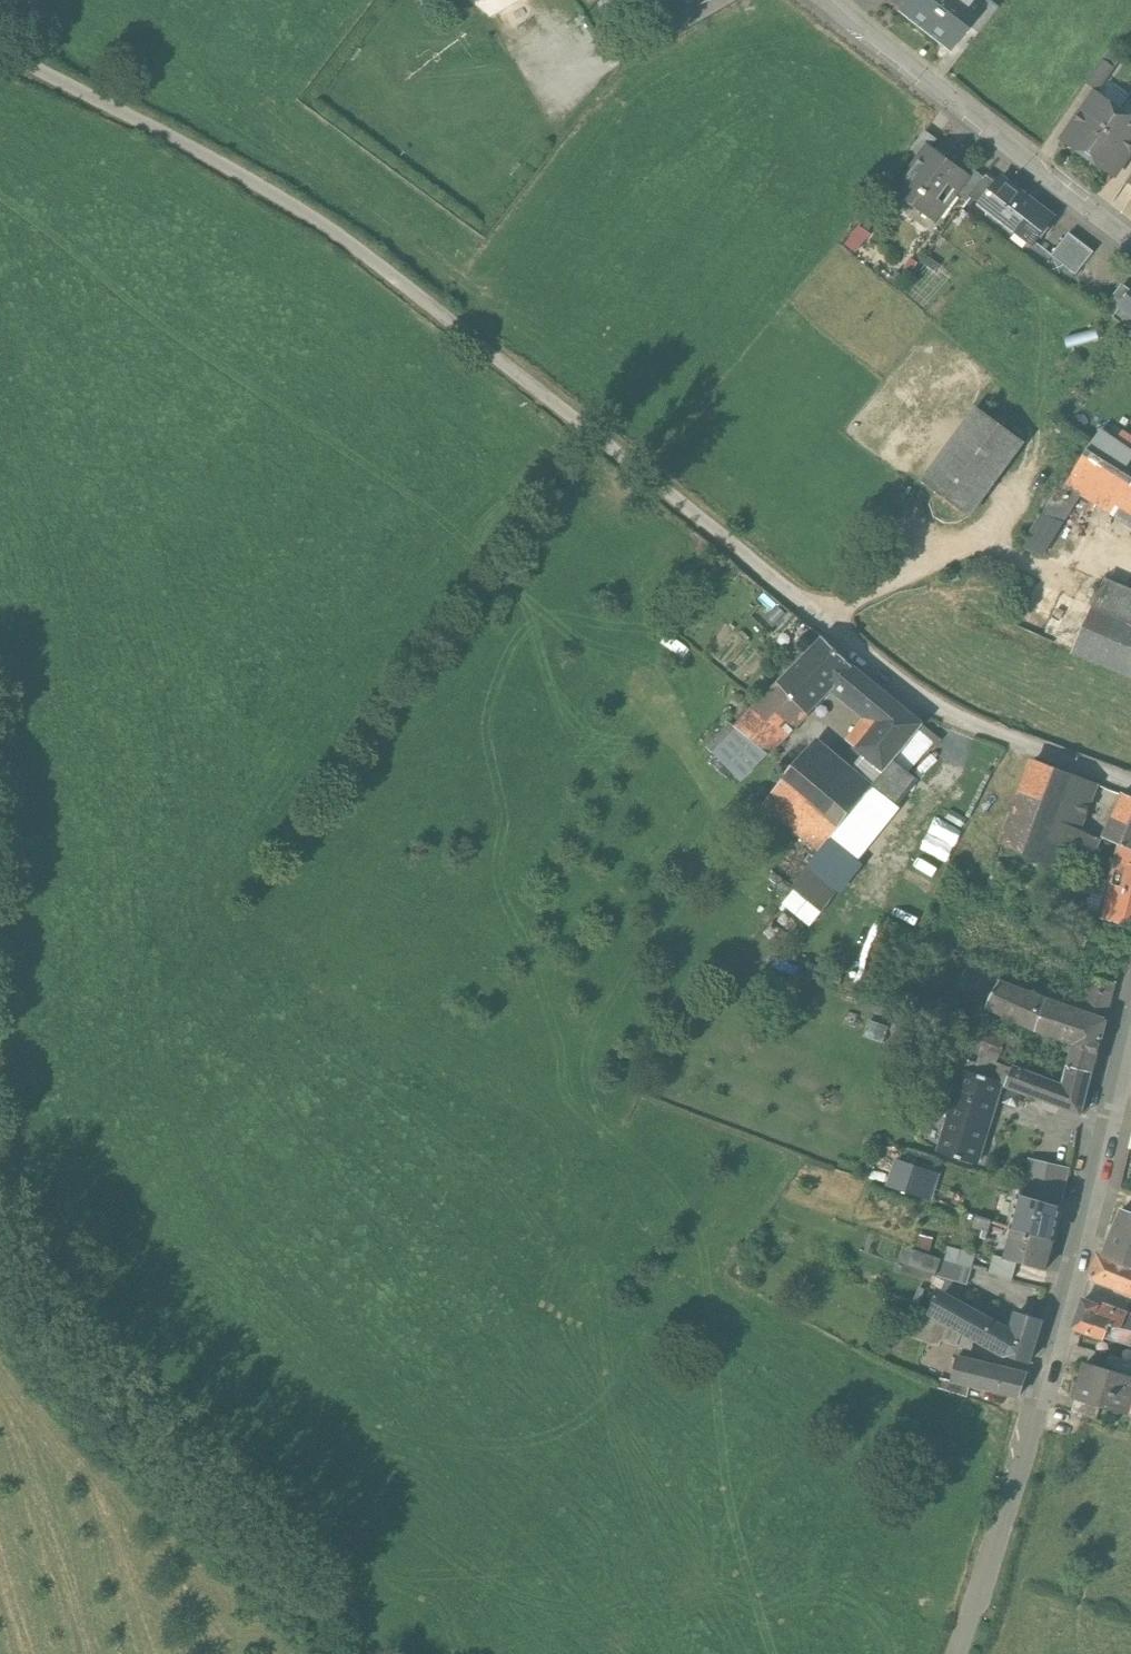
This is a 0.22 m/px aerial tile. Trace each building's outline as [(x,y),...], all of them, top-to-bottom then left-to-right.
[(605,9),(628,0),(601,0),(605,9)] [(659,21),(702,4),(701,0),(650,0),(659,21)] [(900,12),(924,31),(948,0),(910,0),(900,12)] [(924,31),(949,51),(967,27),(980,12),(979,11),(965,0),(948,0),(924,31)] [(986,2),(979,11),(980,12),(967,27),(977,35),(997,10),(986,2)] [(1102,60),(1086,84),(1098,92),(1114,69),(1102,60)] [(1093,97),(1066,137),(1067,138),(1068,143),(1074,147),(1078,146),(1091,155),(1118,115),(1093,97)] [(1091,155),(1103,163),(1103,168),(1108,171),(1114,170),(1115,172),(1130,149),(1130,124),(1118,115),(1091,155)] [(924,132),(910,152),(921,160),(930,148),(931,149),(937,140),(924,132)] [(921,160),(895,195),(925,217),(948,187),(955,192),(967,175),(931,149),(930,148),(921,160)] [(955,192),(954,193),(966,203),(984,179),(971,170),(967,175),(955,192)] [(1053,220),(1002,180),(982,207),(1005,225),(1006,224),(1033,245),(1053,220)] [(1093,253),(1069,234),(1051,257),(1075,276),(1093,253)] [(1130,296),(1130,292),(1122,285),(1103,309),(1115,318),(1123,307),(1130,296)] [(1123,307),(1130,313),(1130,296),(1123,307)] [(986,406),(926,488),(964,516),(1024,433),(986,406)] [(1086,452),(1065,485),(1061,483),(1040,517),(1063,524),(1081,495),(1112,515),(1130,486),(1130,479),(1086,452)] [(1112,515),(1130,527),(1130,486),(1112,515)] [(1107,584),(1095,608),(1075,598),(1054,644),(1130,677),(1130,595),(1107,584)] [(799,619),(778,642),(788,652),(802,639),(811,629),(799,619)] [(824,639),(811,629),(802,639),(813,650),(824,639)] [(813,650),(779,684),(806,713),(834,686),(853,667),(824,639),(813,650)] [(853,667),(834,686),(849,698),(866,678),(853,667)] [(923,726),(866,678),(849,698),(877,722),(857,749),(885,772),(923,726)] [(779,684),(714,755),(740,781),(806,713),(779,684)] [(994,786),(1013,791),(1016,782),(1023,784),(1031,757),(1005,749),(994,786)] [(840,782),(806,753),(783,781),(839,828),(872,789),(873,787),(851,770),(840,782)] [(1097,784),(1034,760),(1013,819),(1057,836),(1058,833),(1073,839),(1076,832),(1082,829),(1097,784)] [(872,789),(839,828),(859,845),(890,806),(872,789)] [(1123,794),(1104,838),(1130,850),(1130,797),(1123,794)] [(1068,844),(1013,821),(1004,845),(1055,871),(1068,844)] [(1100,842),(1088,837),(1081,852),(1092,857),(1100,842)] [(1114,866),(1109,882),(1105,903),(1115,906),(1111,921),(1130,926),(1130,871),(1114,866)] [(1093,969),(1081,1012),(1106,1022),(1115,984),(1102,979),(1104,972),(1093,969)] [(990,978),(970,971),(963,986),(983,993),(990,978)] [(1028,993),(1000,982),(985,1008),(1021,1021),(1044,1035),(1060,1041),(1059,1045),(1067,1048),(1070,1053),(1071,1053),(1069,1066),(1092,1074),(1106,1022),(1081,1012),(1041,997),(1028,993)] [(1043,991),(1030,987),(1028,993),(1041,997),(1043,991)] [(1005,1039),(976,1026),(971,1036),(1000,1050),(1005,1039)] [(1000,1050),(971,1036),(965,1050),(997,1065),(1004,1052),(1000,1050)] [(1064,1086),(1014,1066),(1013,1068),(1000,1063),(997,1070),(1009,1075),(1004,1087),(1081,1116),(1092,1074),(1069,1066),(1064,1086)] [(960,1073),(936,1156),(979,1168),(1003,1086),(960,1073)] [(1053,1153),(1058,1138),(1044,1134),(1039,1149),(1053,1153)] [(936,1176),(915,1168),(906,1193),(928,1200),(936,1176)] [(1061,1208),(1022,1197),(1013,1229),(1014,1229),(1054,1241),(1061,1208)] [(1123,1210),(1103,1257),(1130,1268),(1130,1213),(1123,1210)] [(1054,1241),(1014,1229),(1005,1258),(1017,1262),(1046,1270),(1054,1241)] [(932,1251),(935,1237),(922,1234),(918,1248),(932,1251)] [(947,1245),(945,1255),(914,1250),(911,1268),(972,1279),(977,1250),(947,1245)] [(1005,1258),(998,1255),(993,1274),(1012,1279),(1017,1262),(1005,1258)] [(1103,1257),(1098,1256),(1091,1279),(1130,1294),(1130,1268),(1103,1257)] [(1085,1301),(1084,1301),(1074,1328),(1104,1341),(1109,1326),(1116,1308),(1086,1296),(1085,1301)] [(1116,1308),(1109,1326),(1120,1329),(1130,1332),(1130,1314),(1116,1308)] [(1041,1325),(1017,1317),(1011,1334),(993,1324),(984,1342),(1004,1354),(1030,1363),(1041,1325)] [(967,1356),(962,1355),(960,1361),(957,1360),(952,1383),(973,1387),(978,1364),(965,1362),(967,1356)] [(1110,1356),(1107,1370),(1130,1377),(1130,1362),(1110,1356)] [(1076,1400),(1100,1407),(1127,1415),(1130,1400),(1130,1377),(1107,1370),(1087,1363),(1076,1400)] [(1026,1374),(978,1364),(973,1387),(1018,1397),(1026,1374)] [(1076,1400),(1072,1413),(1096,1420),(1100,1407),(1076,1400)]
